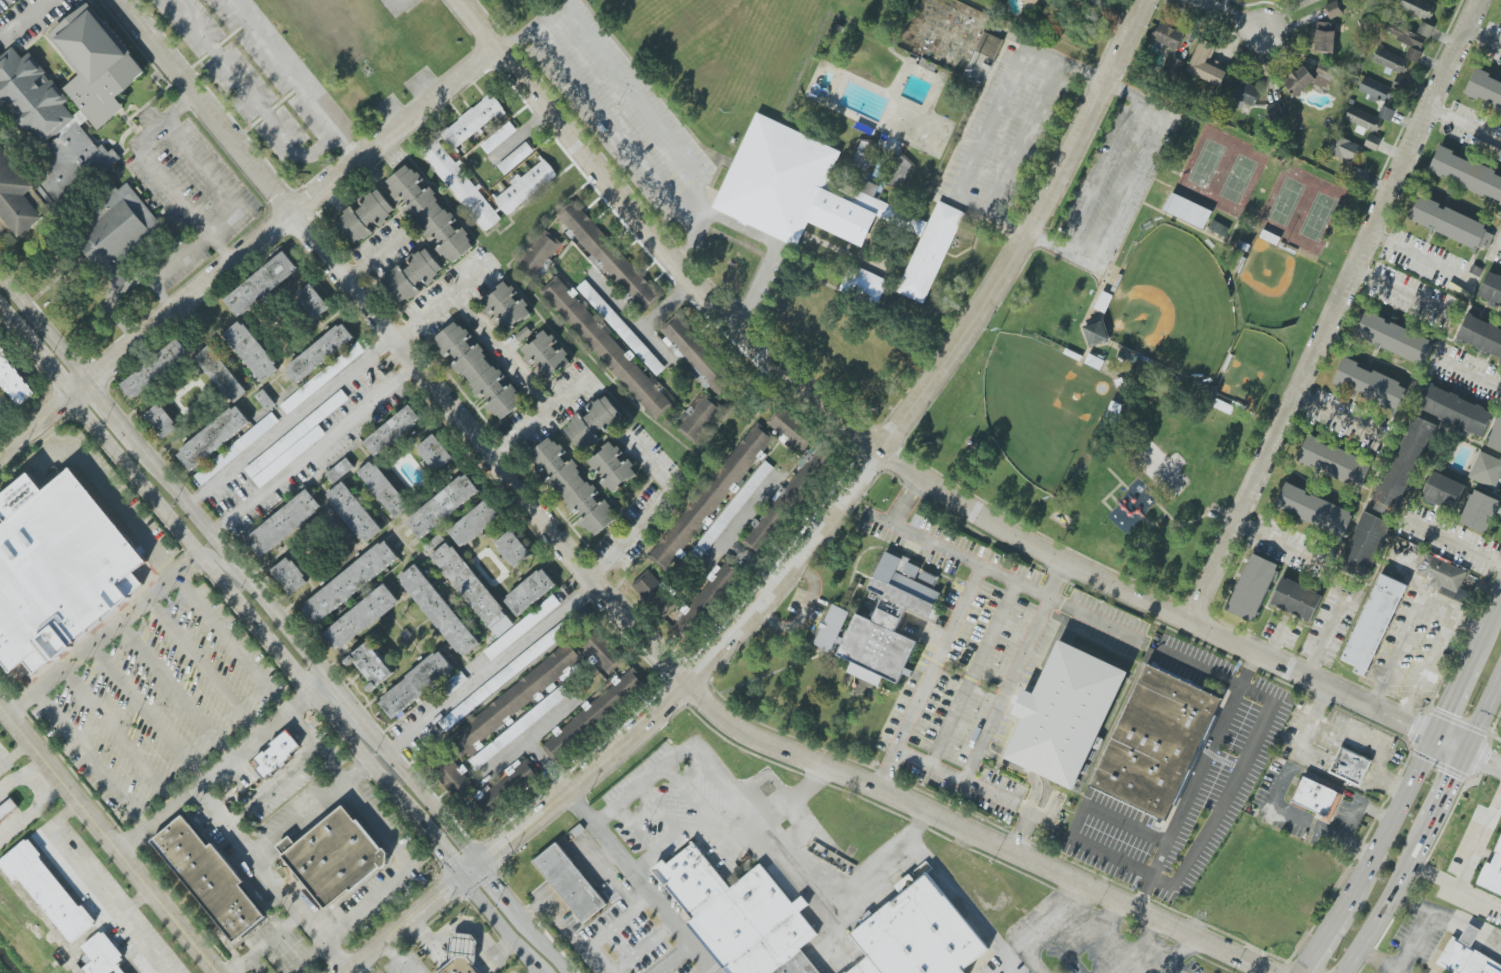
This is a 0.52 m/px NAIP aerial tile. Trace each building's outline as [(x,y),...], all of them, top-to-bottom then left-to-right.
[(1324,6),(1330,20),(1343,14),(1337,0),(1324,6)] [(1420,0),(1401,0),(1398,7),(1429,21),(1435,7),(1420,0)] [(93,3),(50,32),(80,77),(64,87),(80,111),(74,115),(32,52),(22,59),(14,48),(1,56),(0,54),(0,107),(45,142),(52,142),(38,189),(42,190),(52,207),(60,209),(75,190),(121,160),(116,152),(94,145),(81,126),(86,119),(98,128),(126,110),(120,101),(141,74),(93,3)] [(1336,23),(1316,22),(1315,52),(1335,53),(1336,23)] [(1405,58),(1417,63),(1428,38),(1390,22),(1385,34),(1411,44),(1405,58)] [(1434,28),(1422,22),(1417,33),(1429,39),(1434,28)] [(1153,41),(1178,50),(1185,32),(1160,23),(1153,41)] [(976,52),(995,60),(1003,40),(984,32),(976,52)] [(1222,86),(1229,66),(1211,60),(1217,44),(1200,38),(1187,74),(1222,86)] [(1409,60),(1377,48),(1372,62),(1404,74),(1409,60)] [(1315,75),(1297,67),(1287,89),(1302,96),(1309,82),(1327,90),(1337,69),(1321,62),(1315,75)] [(1500,111),(1500,82),(1475,72),(1465,97),(1500,111)] [(1410,80),(1398,75),(1392,86),(1405,92),(1410,80)] [(1359,91),(1369,95),(1368,100),(1388,106),(1394,87),(1363,78),(1359,91)] [(1234,100),(1256,106),(1261,88),(1238,82),(1234,100)] [(440,132),(454,151),(482,130),(481,128),(497,116),(500,121),(508,115),(493,94),(440,132)] [(1284,117),(1281,104),(1267,107),(1270,120),(1284,117)] [(1390,122),(1395,111),(1382,106),(1378,117),(1390,122)] [(840,152),(782,124),(755,112),(714,205),(712,208),(789,244),(797,247),(809,223),(861,247),(854,265),(850,263),(838,292),(876,311),(885,290),(888,285),(896,289),(895,293),(923,306),(963,218),(965,214),(938,200),(936,205),(927,224),(874,198),(879,186),(867,180),(861,192),(830,176),(840,152)] [(480,146),(488,155),(517,131),(509,121),(480,146)] [(1365,146),(1377,151),(1382,139),(1370,134),(1365,146)] [(1353,164),(1361,146),(1337,136),(1329,154),(1353,164)] [(502,220),(477,188),(477,189),(457,164),(438,140),(422,152),(485,233),(502,220)] [(878,146),(862,140),(852,167),(868,172),(878,146)] [(44,219),(26,195),(35,188),(0,142),(0,216),(2,215),(19,238),(44,219)] [(534,151),(526,142),(497,166),(505,175),(534,151)] [(1438,148),(1428,173),(1500,202),(1500,173),(1438,148)] [(914,163),(897,154),(884,182),(902,190),(914,163)] [(520,179),(520,178),(493,199),(507,216),(558,175),(545,159),(520,179)] [(476,247),(462,228),(457,232),(452,224),(455,222),(427,183),(425,184),(410,164),(385,182),(399,201),(405,197),(410,204),(405,208),(431,243),(437,238),(442,245),(438,248),(451,265),(476,247)] [(158,222),(109,262),(124,280),(116,287),(69,230),(85,217),(75,205),(108,178),(118,190),(126,183),(158,222)] [(354,246),(373,232),(369,227),(377,221),(379,224),(396,213),(378,188),(360,201),(364,206),(356,212),(353,208),(336,220),(354,246)] [(1204,229),(1212,211),(1173,193),(1164,211),(1204,229)] [(1478,248),(1479,246),(1488,249),(1494,235),(1484,232),(1488,223),(1419,197),(1410,222),(1478,248)] [(661,298),(576,201),(559,216),(644,312),(661,298)] [(1230,228),(1214,220),(1209,230),(1225,237),(1230,228)] [(561,245),(543,231),(517,264),(534,279),(561,245)] [(383,281),(403,306),(421,291),(444,271),(425,247),(404,264),(404,263),(383,281)] [(224,301),(282,253),(294,268),(290,271),(292,273),(241,316),(240,314),(236,316),(224,301)] [(1487,273),(1478,298),(1500,307),(1500,278),(1487,273)] [(575,296),(575,295),(557,276),(539,292),(656,421),(673,405),(575,296)] [(577,288),(657,376),(665,369),(586,280),(577,288)] [(532,314),(517,294),(508,282),(480,303),(493,320),(494,319),(505,334),(532,314)] [(326,306),(314,316),(311,313),(309,314),(298,299),(299,298),(295,293),(308,283),(326,306)] [(1111,295),(1102,292),(1095,309),(1105,313),(1111,295)] [(1435,341),(1366,312),(1356,336),(1424,365),(1435,341)] [(1500,359),(1500,329),(1467,315),(1456,340),(1500,359)] [(720,395),(736,381),(677,317),(661,331),(720,395)] [(1083,328),(1090,348),(1111,340),(1103,320),(1083,328)] [(261,381),(222,333),(237,321),(240,325),(242,324),(273,363),(272,364),(276,369),(261,381)] [(522,401),(520,399),(517,393),(502,381),(505,377),(503,373),(488,362),(481,347),(479,345),(471,348),(468,341),(473,335),(459,325),(435,335),(444,356),(446,358),(452,355),(458,360),(453,367),(469,379),(476,396),(480,399),(486,405),(487,409),(502,419),(512,415),(522,401)] [(296,384),(286,372),(290,369),(288,367),(336,327),(338,329),(342,326),(352,338),(296,384)] [(531,334),(528,328),(516,335),(519,341),(531,334)] [(520,349),(533,367),(534,367),(545,382),(571,364),(557,343),(548,330),(520,349)] [(119,386),(175,340),(186,353),(182,356),(184,358),(135,398),(133,395),(129,398),(119,386)] [(281,405),(357,342),(364,351),(288,414),(281,405)] [(207,345),(245,390),(233,401),(229,396),(227,397),(199,362),(200,361),(195,355),(207,345)] [(2,383),(0,381),(0,351),(33,392),(18,404),(7,389),(6,390),(1,384),(2,383)] [(1334,384),(1398,409),(1407,384),(1343,360),(1334,384)] [(1483,437),(1494,412),(1428,384),(1418,410),(1483,437)] [(267,410),(255,395),(263,389),(275,404),(267,410)] [(0,413),(11,405),(0,390),(0,413)] [(245,469),(341,390),(348,398),(252,478),(245,469)] [(626,420),(605,394),(587,409),(591,413),(584,418),(580,414),(564,428),(583,451),(607,432),(608,434),(626,420)] [(676,429),(695,444),(721,410),(702,396),(676,429)] [(363,443),(375,458),(422,420),(410,405),(363,443)] [(162,438),(145,416),(156,406),(160,410),(162,408),(174,423),(172,424),(174,428),(162,438)] [(192,470),(180,455),(184,451),(183,449),(233,408),(234,410),(238,407),(250,422),(192,470)] [(765,426),(806,453),(819,433),(778,407),(765,426)] [(202,485),(195,476),(272,413),(279,421),(202,485)] [(1487,446),(1500,452),(1500,413),(1487,446)] [(1378,501),(1377,501),(1374,510),(1397,519),(1434,423),(1411,414),(1378,501)] [(652,561),(671,574),(771,433),(752,420),(652,561)] [(325,434),(260,488),(253,479),(318,425),(325,434)] [(416,448),(436,473),(454,459),(435,434),(416,448)] [(527,456),(540,472),(546,468),(552,476),(547,483),(556,490),(574,513),(579,510),(584,516),(580,522),(583,526),(596,536),(619,518),(605,500),(600,504),(594,497),(600,492),(597,489),(589,483),(571,460),(568,452),(563,446),(551,437),(527,456)] [(1297,463),(1363,487),(1372,461),(1307,437),(1297,463)] [(590,460),(605,479),(602,482),(613,495),(639,473),(613,441),(590,460)] [(1495,489),(1500,475),(1500,460),(1480,451),(1469,477),(1495,489)] [(326,474),(334,484),(355,468),(347,458),(326,474)] [(373,460),(358,472),(395,519),(410,507),(373,460)] [(690,554),(699,561),(774,468),(765,461),(690,554)] [(5,524),(0,518),(0,493),(24,474),(41,494),(69,471),(145,564),(132,574),(141,585),(126,598),(128,600),(113,611),(112,610),(67,646),(69,648),(52,662),(50,660),(33,674),(24,663),(11,673),(0,660),(0,528),(5,524)] [(1465,484),(1432,472),(1422,498),(1455,511),(1465,484)] [(481,493),(467,474),(405,521),(420,539),(481,493)] [(343,482),(325,497),(366,544),(383,529),(343,482)] [(1285,484),(1275,510),(1344,537),(1354,512),(1285,484)] [(1460,524),(1487,534),(1500,500),(1473,490),(1460,524)] [(244,537),(259,557),(324,511),(310,491),(244,537)] [(501,517),(487,499),(448,532),(462,549),(501,517)] [(1391,522),(1363,512),(1341,569),(1369,580),(1391,522)] [(494,543),(511,530),(532,554),(515,569),(494,543)] [(496,639),(514,626),(450,540),(446,542),(440,534),(424,547),(430,555),(432,553),(496,639)] [(301,607),(316,625),(399,558),(385,540),(301,607)] [(940,574),(884,553),(869,591),(883,596),(873,621),(855,614),(839,657),(852,662),(847,673),(880,686),(883,678),(899,684),(904,671),(906,672),(918,641),(896,633),(906,608),(931,618),(940,592),(934,590),(940,574)] [(1279,565),(1251,553),(1227,611),(1254,622),(1279,565)] [(1464,603),(1468,592),(1461,589),(1468,570),(1426,553),(1417,575),(1431,581),(1428,588),(1464,603)] [(291,596),(309,582),(289,557),(271,571),(291,596)] [(672,628),(688,640),(737,571),(721,560),(672,628)] [(399,578),(462,659),(480,645),(417,564),(399,578)] [(557,585),(542,568),(504,600),(518,618),(557,585)] [(665,587),(648,569),(633,584),(663,617),(674,607),(660,591),(665,587)] [(1405,584),(1379,573),(1343,661),(1356,666),(1353,672),(1367,678),(1405,584)] [(1271,606),(1312,621),(1322,593),(1281,578),(1271,606)] [(400,602),(385,584),(323,634),(338,653),(400,602)] [(484,652),(491,661),(561,604),(554,595),(484,652)] [(850,612),(831,604),(813,645),(834,654),(839,640),(850,612)] [(610,674),(624,659),(596,630),(581,645),(610,674)] [(394,673),(369,642),(349,658),(374,689),(394,673)] [(447,736),(465,759),(483,746),(479,741),(583,663),(570,645),(447,736)] [(1006,763),(1072,797),(1130,681),(1062,645),(1006,763)] [(392,719),(455,670),(440,651),(377,700),(392,719)] [(1145,663),(1088,785),(1162,820),(1219,697),(1145,663)] [(555,762),(647,685),(633,668),(584,708),(584,709),(554,735),(555,736),(542,747),(555,762)] [(477,769),(567,697),(560,688),(470,760),(477,769)] [(303,749),(289,732),(250,762),(263,779),(303,749)] [(1371,759),(1338,748),(1329,775),(1362,786),(1371,759)] [(435,774),(456,797),(472,783),(451,759),(435,774)] [(483,815),(539,777),(527,760),(472,798),(483,815)] [(1323,815),(1321,820),(1330,824),(1343,794),(1302,777),(1292,803),(1323,815)] [(14,801),(0,810),(0,823),(20,810),(14,801)] [(325,910),(390,861),(347,805),(295,844),(290,837),(277,847),(325,910)] [(152,841),(234,944),(267,918),(241,885),(245,882),(214,844),(209,847),(184,816),(152,841)] [(576,837),(571,831),(580,823),(585,830),(576,837)] [(1486,862),(1483,861),(1472,884),(1500,897),(1500,830),(1486,862)] [(70,944),(95,925),(28,839),(0,861),(0,865),(13,882),(19,877),(70,944)] [(800,949),(820,972),(727,972),(687,925),(693,920),(652,870),(664,860),(667,864),(691,844),(690,843),(692,841),(731,888),(761,864),(793,904),(802,896),(809,905),(800,912),(818,934),(800,949)] [(533,861),(556,842),(607,904),(583,923),(533,861)] [(964,970),(966,972),(847,972),(868,956),(851,934),(901,894),(895,886),(910,874),(926,861),(933,869),(927,873),(989,949),(964,970)] [(1471,949),(1480,930),(1468,924),(1460,940),(1452,936),(1437,965),(1452,972),(1500,972),(1500,964),(1471,949)] [(124,958),(103,931),(82,947),(87,954),(80,960),(90,972),(126,972),(118,962),(124,958)] [(440,965),(440,972),(476,972),(479,936),(451,934),(449,966),(440,965)]
